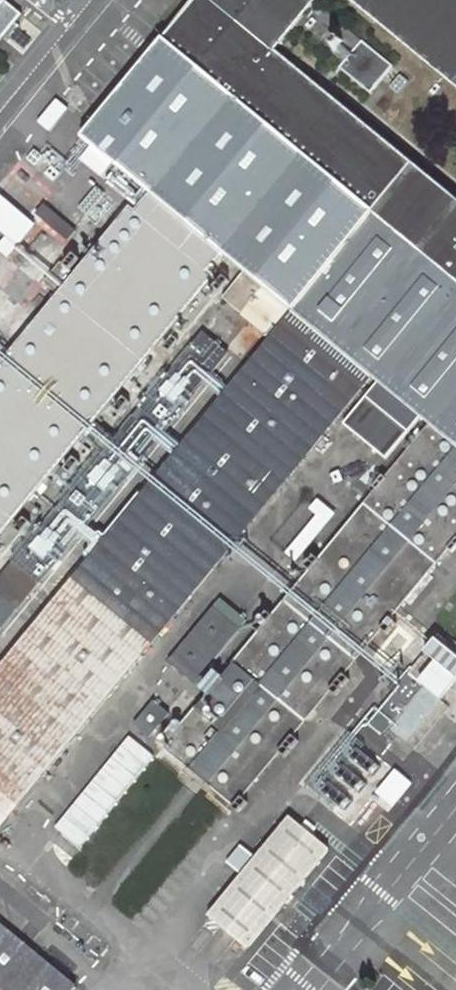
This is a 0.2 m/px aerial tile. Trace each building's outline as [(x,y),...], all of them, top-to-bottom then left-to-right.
[(160,36),(79,134),(92,144),(81,158),(100,174),(113,158),(153,190),(135,212),(126,204),(0,357),(0,535),(158,342),(169,351),(228,280),(213,268),(226,253),(246,270),(223,298),(268,335),(0,663),(0,826),(370,375),(378,381),(343,423),(386,458),(421,415),(429,422),(384,476),(381,474),(371,486),(374,489),(316,559),(310,554),(303,564),(310,570),(271,617),(265,612),(253,625),(259,630),(221,678),(212,671),(199,687),(207,694),(180,727),(173,721),(165,731),(170,743),(166,747),(238,810),(243,804),(234,796),(277,746),(285,752),(294,741),(288,735),(330,687),(337,693),(347,680),(338,673),(380,624),(387,631),(393,623),(387,618),(448,546),(452,549),(455,544),(455,539),(455,538),(455,537),(455,198),(331,96),(272,48),(312,0),(189,0),(160,36)] [(20,9),(9,0),(0,0),(0,33),(20,9)] [(455,81),(455,0),(356,0),(455,81)] [(342,39),(327,36),(332,51),(342,39)] [(68,108),(56,98),(37,121),(49,131),(68,108)] [(0,194),(0,231),(6,235),(0,242),(0,249),(8,255),(35,222),(0,194)] [(230,354),(201,330),(0,572),(0,629),(230,354)] [(128,404),(121,399),(111,411),(118,417),(128,404)] [(79,461),(72,456),(63,467),(70,472),(79,461)] [(308,509),(315,515),(284,551),(295,560),(334,513),(316,498),(308,509)] [(194,682),(246,623),(219,599),(167,659),(194,682)] [(427,633),(413,649),(424,658),(437,642),(427,633)] [(442,637),(437,642),(424,658),(415,670),(407,663),(399,672),(408,680),(372,724),(388,737),(394,730),(417,749),(452,706),(442,698),(455,681),(455,648),(442,637)] [(168,712),(154,700),(136,721),(150,733),(168,712)] [(154,758),(128,737),(54,827),(80,849),(154,758)] [(337,849),(297,817),(216,917),(256,949),(337,849)] [(14,989),(90,989),(0,917),(0,979),(14,989)]
